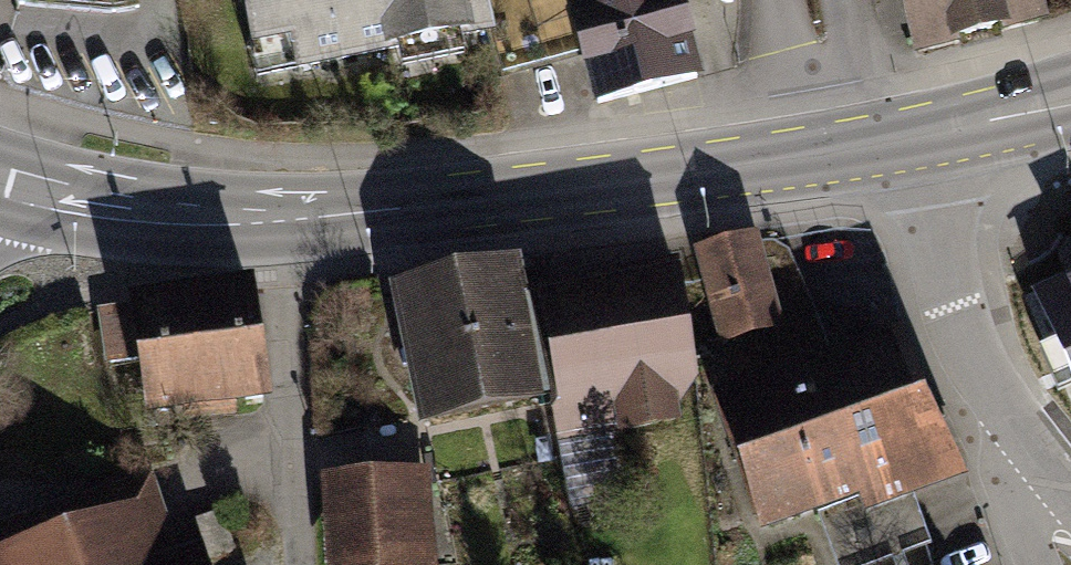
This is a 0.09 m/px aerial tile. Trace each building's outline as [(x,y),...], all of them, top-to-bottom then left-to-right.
[(254,43),(293,37),(299,66),(488,28),(481,0),(246,0),(254,43)] [(697,77),(677,0),(481,0),(488,28),(496,60),(582,38),(598,102),(697,77)] [(918,51),(1038,21),(1032,0),(905,0),(918,51)] [(701,252),(724,338),(775,325),(753,239),(701,252)] [(512,269),(402,293),(427,416),(560,388),(569,435),(561,436),(575,502),(622,492),(609,427),(671,414),(695,378),(681,282),(522,310),(512,269)] [(249,290),(103,310),(110,361),(146,356),(153,407),(263,391),(249,290)] [(725,400),(765,519),(945,456),(899,342),(725,400)] [(1060,393),(1070,406),(1070,383),(1060,393)] [(406,483),(339,488),(344,564),(412,564),(406,483)] [(197,520),(212,559),(236,550),(221,511),(197,520)] [(6,564),(147,564),(131,517),(4,560),(6,564)]
